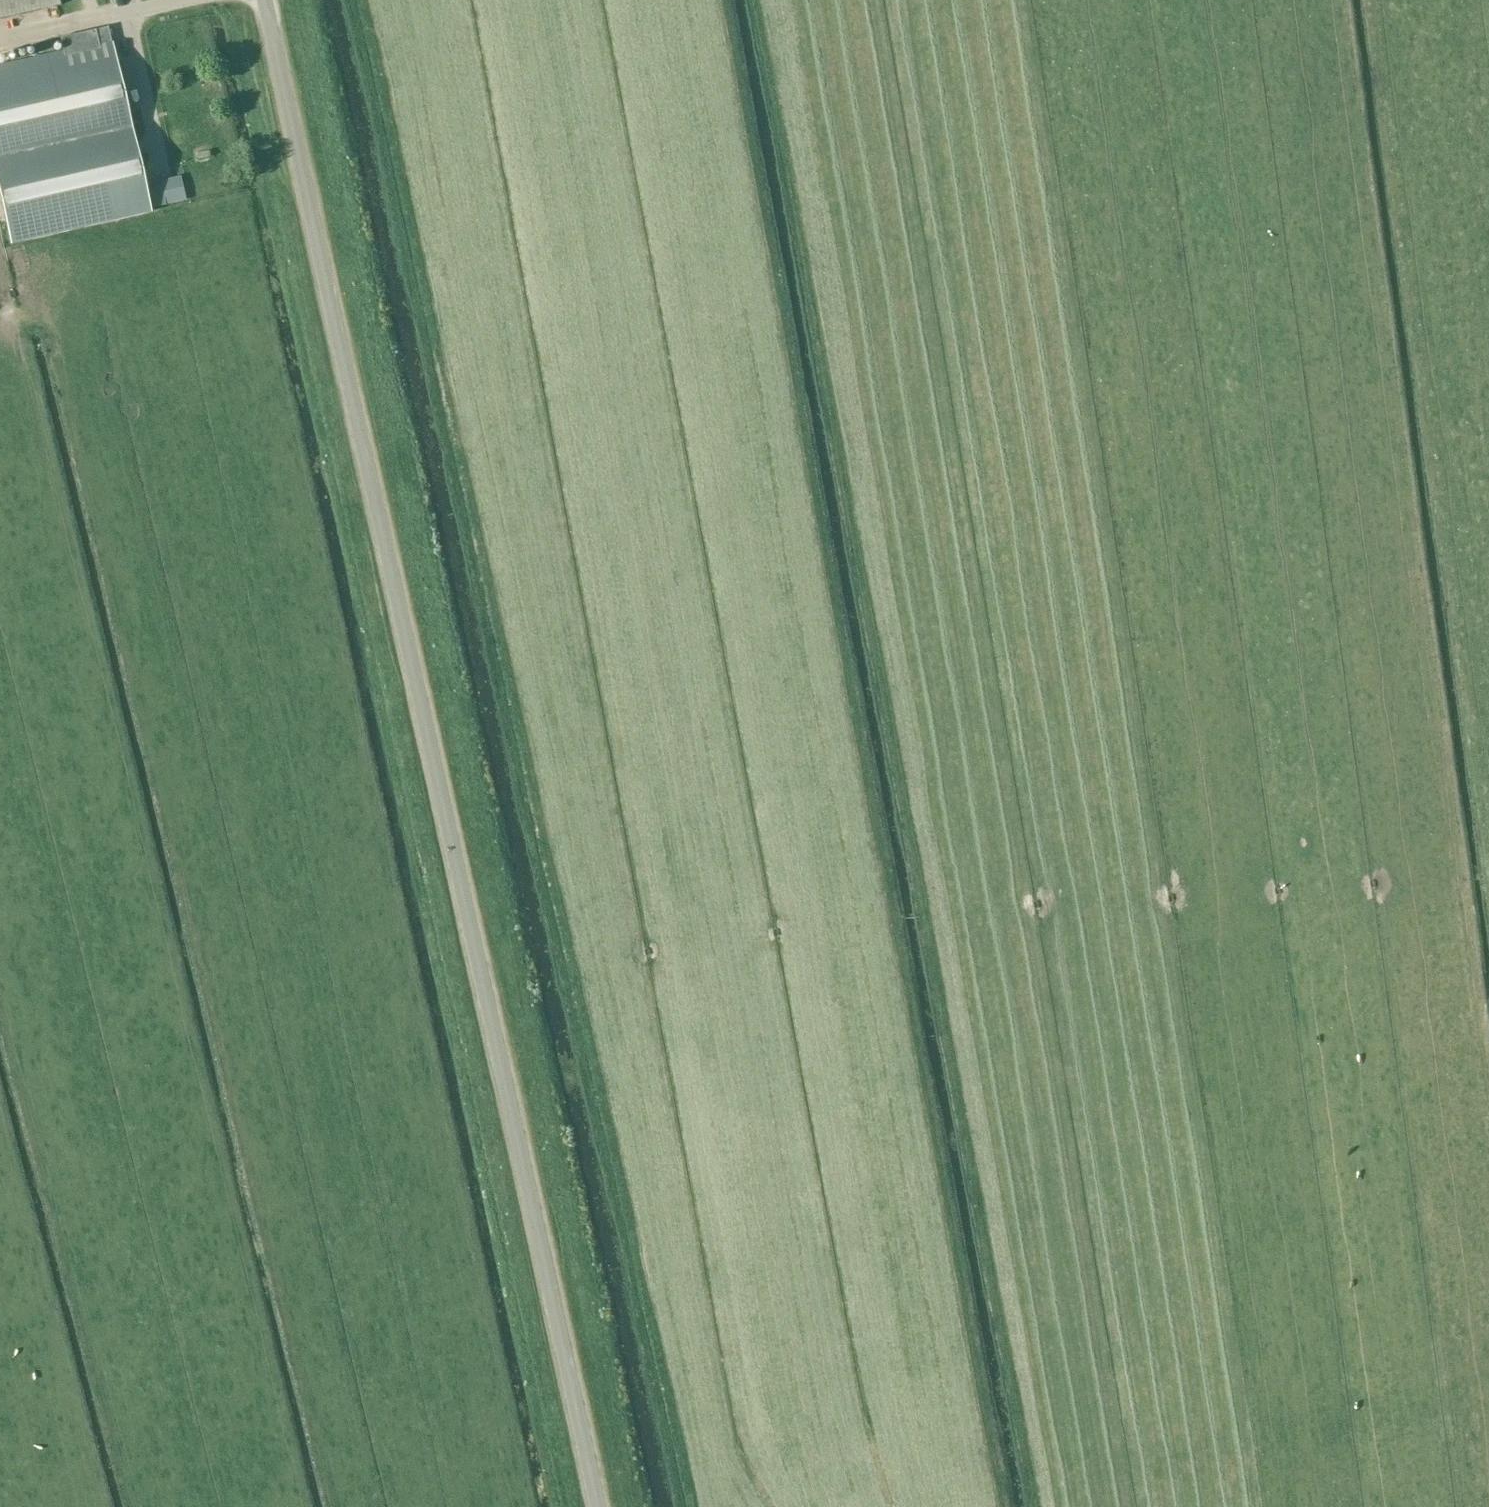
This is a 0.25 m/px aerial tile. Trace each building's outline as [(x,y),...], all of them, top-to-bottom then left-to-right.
[(58,0),(0,0),(0,19),(59,6),(58,0)] [(107,28),(59,39),(63,54),(0,68),(0,198),(10,243),(149,211),(111,43),(107,28)]
